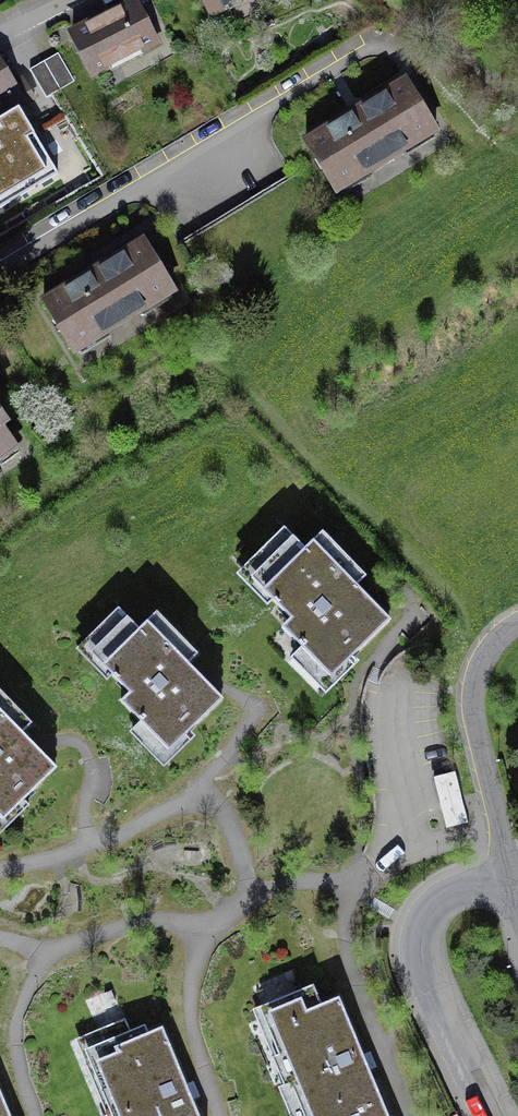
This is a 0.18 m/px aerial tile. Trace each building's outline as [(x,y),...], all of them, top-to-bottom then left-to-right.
[(219,22),(269,0),(208,0),(219,22)] [(137,4),(71,37),(94,82),(160,50),(137,4)] [(44,65),(62,94),(75,86),(57,57),(44,65)] [(48,103),(62,94),(44,65),(30,74),(48,103)] [(38,102),(21,75),(9,82),(0,66),(0,125),(25,111),(38,102)] [(404,87),(306,149),(344,209),(442,148),(404,87)] [(63,177),(25,111),(0,125),(0,213),(63,177)] [(149,243),(46,305),(80,362),(183,299),(149,243)] [(35,453),(0,396),(0,475),(35,453)] [(298,542),(256,583),(291,618),(282,627),(331,677),(390,619),(366,594),(357,585),(366,576),(322,531),(305,549),(298,542)] [(157,612),(139,629),(133,622),(96,658),(130,692),(121,701),(170,750),(223,698),(206,680),(189,663),(198,654),(157,612)] [(3,819),(57,767),(40,749),(22,732),(32,723),(0,690),(0,816),(3,819)] [(455,771),(434,777),(447,828),(468,823),(455,771)] [(383,1102),(364,1056),(339,996),(290,1016),(292,1022),(272,1030),(293,1080),(287,1083),(301,1115),(350,1115),(383,1102)] [(189,1090),(162,1026),(114,1046),(116,1051),(95,1060),(117,1110),(110,1113),(111,1115),(200,1115),(189,1090)] [(0,1090),(0,1115),(11,1115),(0,1090)] [(383,1102),(350,1115),(389,1115),(383,1102)]
